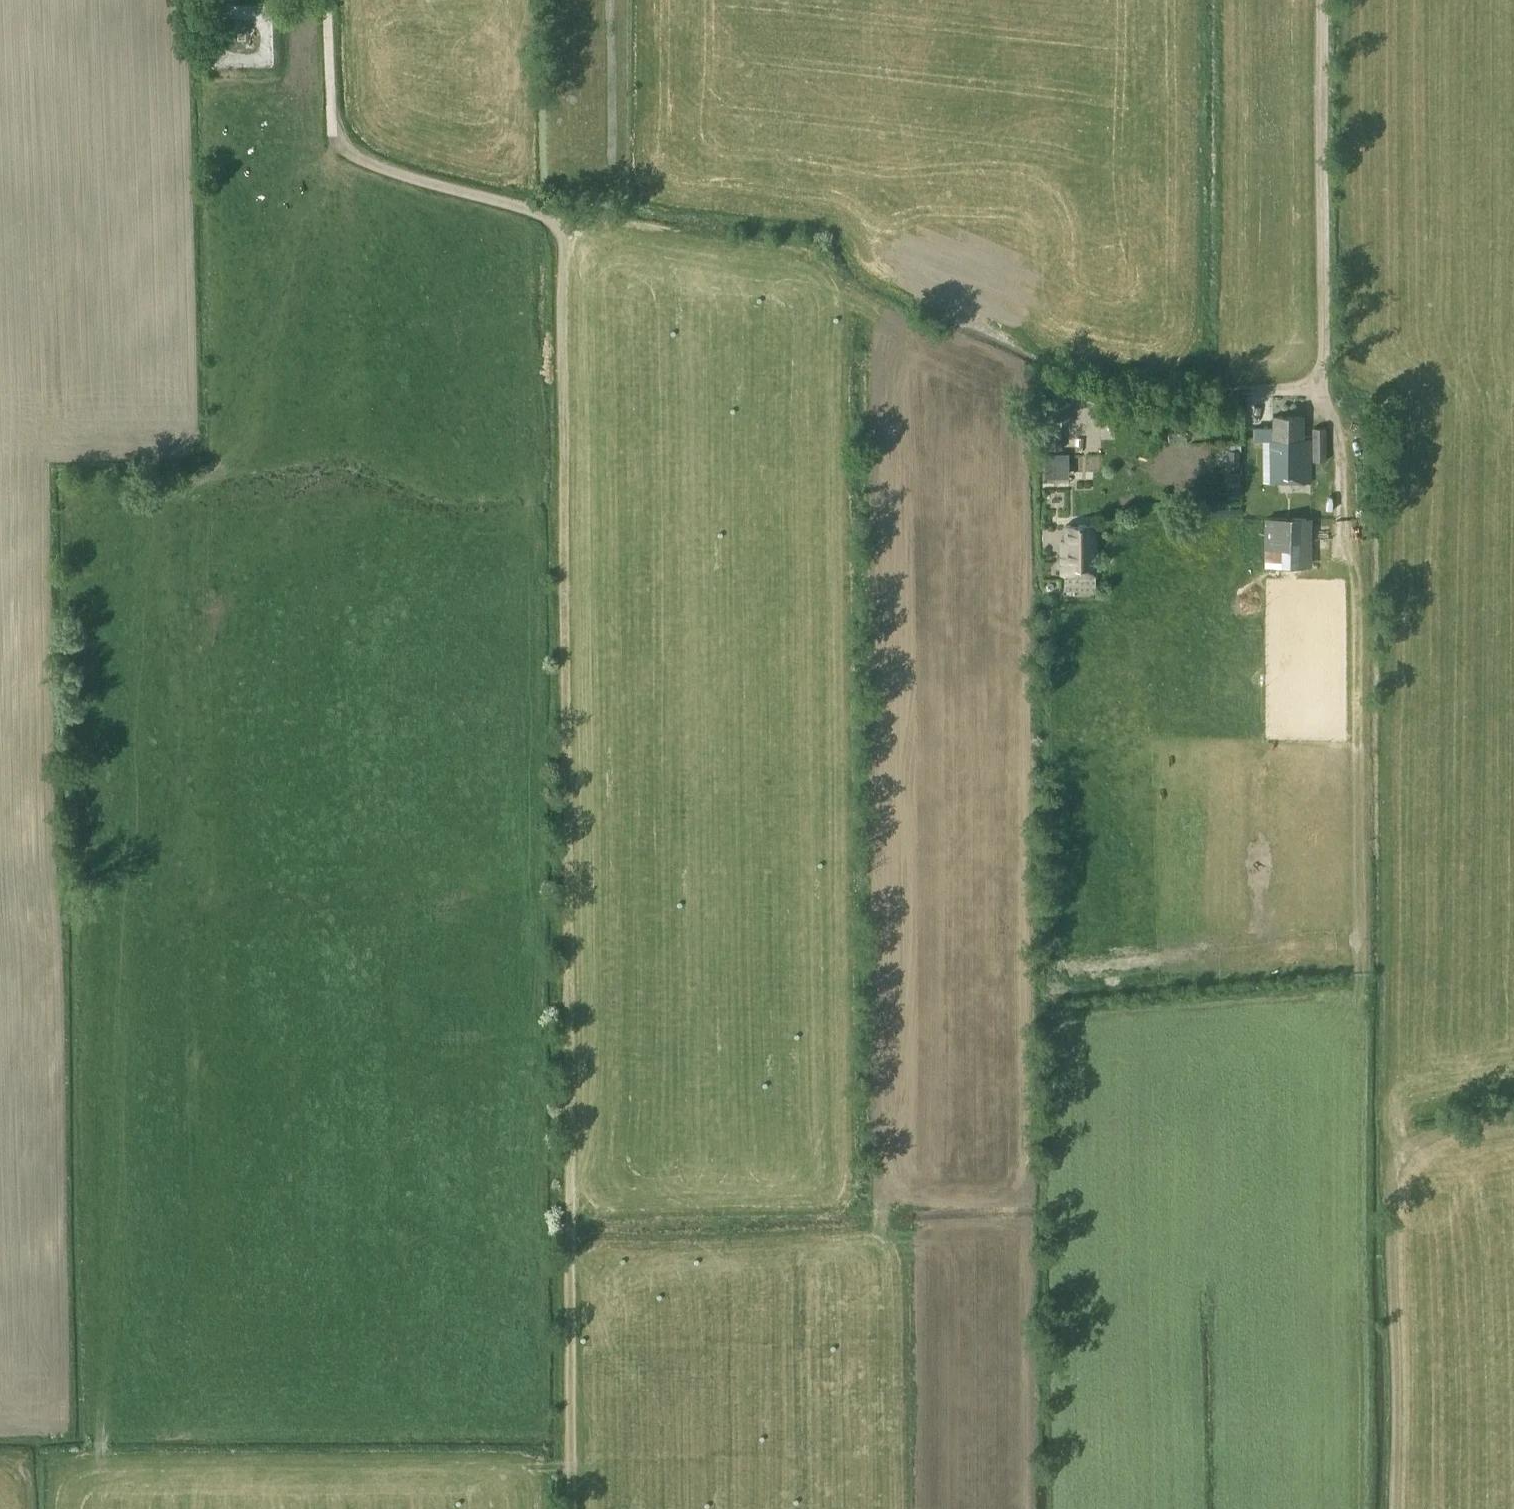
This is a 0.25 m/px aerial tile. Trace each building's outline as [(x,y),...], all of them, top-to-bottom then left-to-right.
[(1312,482),(1312,439),(1304,439),(1304,417),(1275,417),(1274,428),(1255,427),(1255,440),(1265,440),(1265,481),(1312,482)] [(1062,448),(1062,423),(1045,424),(1045,448),(1062,448)] [(1327,427),(1313,427),(1313,459),(1327,459),(1327,427)] [(1069,452),(1045,452),(1045,468),(1069,468),(1069,452)] [(1313,566),(1314,517),(1300,517),(1267,517),(1267,565),(1299,566),(1313,566)] [(1066,524),(1066,541),(1061,541),(1061,575),(1096,576),(1097,525),(1066,524)]
